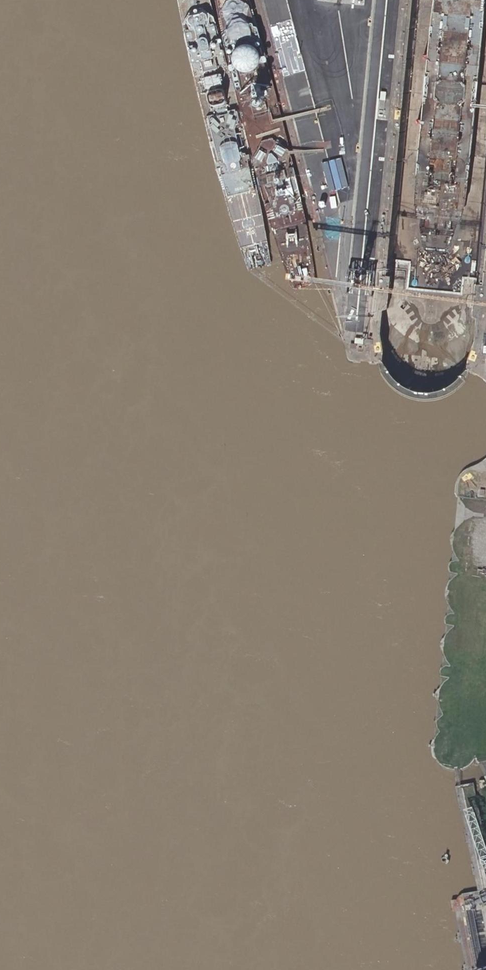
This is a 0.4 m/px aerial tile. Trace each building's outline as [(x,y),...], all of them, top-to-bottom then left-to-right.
[(333,112),(304,116),(309,153),(338,149),(333,112)] [(484,287),(485,270),(485,177),(472,315),(470,323),(466,330),(464,332),(458,337),(454,340),(449,343),(442,347),(433,348),(428,405),(430,405),(438,403),(443,401),(448,398),(453,395),(462,388),(471,375),(484,385),(485,387),(485,287),(484,287)] [(478,892),(479,903),(485,902),(485,891),(478,892)]
